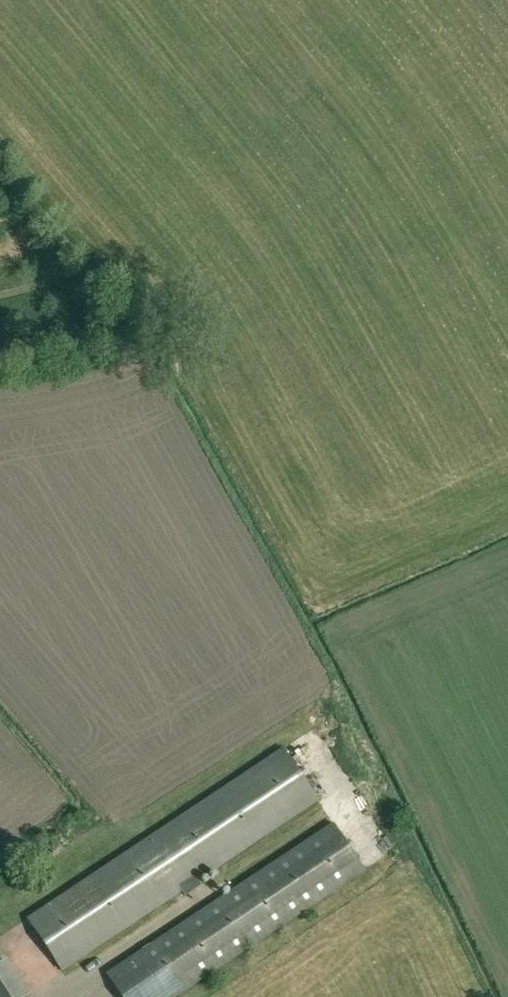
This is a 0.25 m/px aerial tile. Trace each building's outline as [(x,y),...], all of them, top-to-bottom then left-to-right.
[(197,879),(318,800),(283,748),(27,918),(61,970),(181,890),(185,895),(201,884),(197,879)] [(333,821),(106,972),(122,996),(175,996),(365,870),(333,821)] [(58,841),(50,847),(53,852),(61,847),(58,841)] [(4,958),(0,961),(0,996),(23,996),(28,994),(4,958)]
